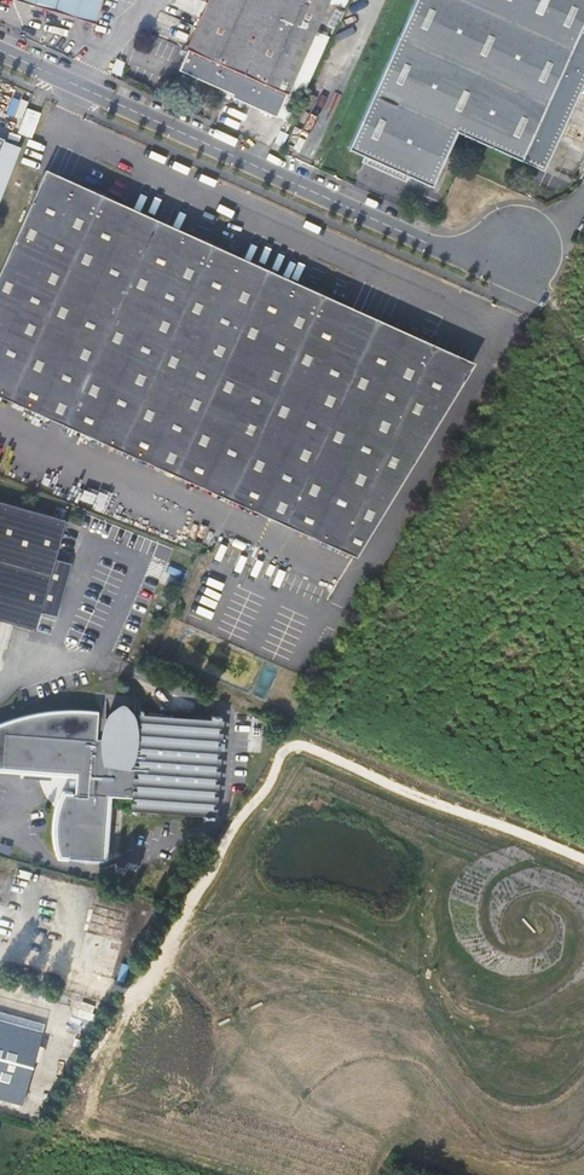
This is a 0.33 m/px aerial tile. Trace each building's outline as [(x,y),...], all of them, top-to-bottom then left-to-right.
[(100,0),(12,0),(93,25),(100,0)] [(273,118),(282,95),(284,95),(327,0),(205,0),(174,70),(227,94),(226,97),(273,118)] [(273,118),(288,124),(344,0),(327,0),(284,95),(282,95),(273,118)] [(583,62),(583,0),(415,0),(347,151),(431,189),(456,135),(535,171),(583,62)] [(29,138),(38,114),(25,109),(16,133),(29,138)] [(267,148),(278,153),(281,147),(270,142),(267,148)] [(303,294),(284,286),(193,244),(173,235),(82,194),(62,185),(41,175),(0,269),(0,400),(66,430),(352,561),(443,359),(403,340),(394,336),(303,294)] [(62,185),(82,194),(84,190),(64,181),(62,185)] [(173,235),(193,244),(195,240),(175,231),(173,235)] [(284,286),(303,294),(305,290),(286,282),(284,286)] [(66,430),(0,400),(0,414),(61,442),(66,430)] [(35,625),(65,517),(0,500),(0,616),(35,625)] [(103,718),(133,720),(133,719),(132,713),(129,709),(124,706),(119,704),(114,705),(108,708),(105,713),(103,718)] [(103,860),(106,795),(135,797),(135,810),(133,811),(133,812),(137,812),(137,807),(206,812),(205,817),(214,818),(214,816),(209,816),(216,719),(221,719),(222,716),(212,716),(212,721),(144,717),(144,711),(141,711),(141,720),(133,720),(103,718),(97,717),(98,712),(80,711),(65,711),(44,714),(25,718),(8,724),(0,727),(0,769),(75,774),(74,795),(66,795),(60,807),(57,817),(56,834),(59,850),(62,857),(103,860)] [(246,757),(261,757),(261,749),(246,749),(246,757)] [(9,878),(0,875),(0,912),(9,878)] [(118,941),(128,906),(96,897),(86,932),(118,941)] [(22,1106),(43,1034),(0,1022),(0,1100),(22,1106)]
